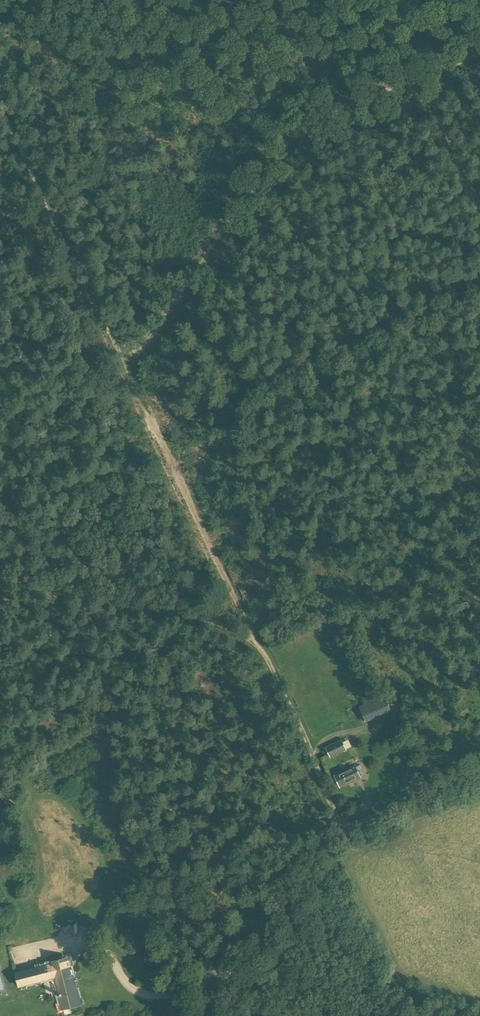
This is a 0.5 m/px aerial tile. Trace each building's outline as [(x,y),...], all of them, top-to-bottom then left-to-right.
[(359,706),(361,712),(366,722),(391,711),(385,696),(359,706)] [(325,747),(330,757),(346,750),(341,740),(325,747)] [(354,765),(335,775),(341,787),(360,778),(354,765)] [(52,964),(16,972),(19,986),(55,977),(60,993),(59,994),(62,1008),(81,1004),(77,989),(76,990),(68,958),(52,962),(52,964)]
